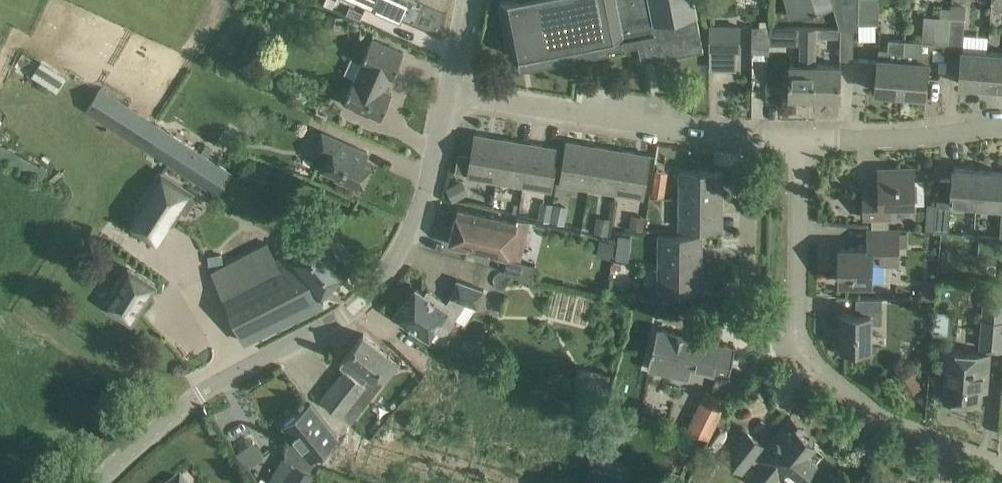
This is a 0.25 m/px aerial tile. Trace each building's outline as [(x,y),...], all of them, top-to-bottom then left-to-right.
[(405,0),(366,0),(400,15),(406,1),(405,0)] [(613,51),(603,0),(500,0),(511,56),(517,54),(521,71),(611,54),(610,51),(613,51)] [(613,51),(650,43),(653,60),(704,50),(694,0),(603,0),(613,51)] [(792,18),(833,6),(835,5),(833,0),(786,0),(792,18)] [(835,5),(833,6),(839,28),(853,28),(858,28),(858,24),(859,0),(833,0),(835,5)] [(858,24),(878,24),(879,0),(859,0),(858,24)] [(951,8),(948,45),(963,46),(966,6),(951,5),(951,8)] [(363,13),(349,6),(346,14),(360,20),(363,13)] [(948,45),(951,8),(940,7),(939,17),(935,16),(933,44),(948,45)] [(933,44),(935,16),(923,15),(922,43),(933,44)] [(740,51),(740,27),(710,26),(710,50),(740,51)] [(769,54),(769,44),(769,27),(752,27),(752,54),(769,54)] [(816,28),(790,27),(789,36),(800,36),(800,64),(790,64),(789,96),(815,96),(816,65),(816,37),(816,28)] [(816,28),(816,37),(840,37),(840,59),(852,59),(853,28),(839,28),(816,28)] [(403,52),(371,38),(343,103),(368,115),(369,113),(381,118),(392,93),(384,90),(390,76),(392,77),(403,52)] [(900,93),(905,40),(888,39),(888,49),(879,48),(875,91),(900,93)] [(905,40),(900,93),(926,95),(929,52),(920,51),(920,41),(905,40)] [(985,85),(988,52),(962,50),(959,83),(985,85)] [(985,85),(1001,86),(1001,53),(988,52),(985,85)] [(34,75),(60,90),(70,74),(44,59),(34,75)] [(841,65),(816,65),(815,96),(840,97),(841,65)] [(232,172),(156,124),(101,88),(86,110),(218,194),(232,172)] [(365,151),(349,144),(323,132),(318,142),(333,148),(324,169),(337,175),(335,178),(356,187),(358,184),(362,186),(372,164),(361,159),(365,151)] [(468,176),(496,181),(503,139),(475,134),(468,176)] [(523,185),(530,143),(503,139),(496,181),(523,185)] [(588,188),(595,146),(567,141),(560,183),(588,188)] [(558,148),(530,143),(523,185),(551,190),(558,148)] [(616,192),(622,150),(595,146),(588,188),(616,192)] [(650,155),(622,150),(616,192),(643,197),(650,155)] [(913,168),(891,169),(879,169),(880,190),(864,191),(865,217),(890,216),(890,208),(904,208),(903,203),(924,202),(923,180),(914,180),(913,168)] [(977,204),(980,170),(954,168),(951,201),(977,204)] [(655,170),(652,194),(664,196),(667,171),(655,170)] [(980,170),(977,204),(1001,205),(1001,172),(980,170)] [(680,199),(722,200),(723,172),(680,171),(680,199)] [(142,210),(132,225),(156,241),(169,221),(172,222),(192,192),(162,173),(139,208),(142,210)] [(566,224),(571,206),(544,199),(540,217),(566,224)] [(722,200),(680,199),(679,227),(722,228),(722,200)] [(951,205),(937,204),(934,232),(949,233),(951,205)] [(516,223),(458,209),(450,244),(508,258),(516,223)] [(899,232),(899,230),(869,230),(868,248),(840,247),(839,282),(872,282),(872,262),(898,262),(898,246),(899,232)] [(323,232),(308,245),(289,261),(278,267),(267,244),(211,272),(245,342),(323,304),(318,295),(352,267),(323,232)] [(899,232),(898,246),(907,246),(907,232),(899,232)] [(659,235),(659,263),(702,264),(702,236),(659,235)] [(630,249),(617,248),(615,260),(629,261),(630,249)] [(701,292),(702,264),(659,263),(659,292),(701,292)] [(615,264),(614,290),(630,290),(630,264),(615,264)] [(155,286),(127,268),(104,304),(132,322),(155,286)] [(425,293),(415,289),(409,298),(394,314),(411,331),(414,327),(429,337),(435,328),(441,332),(447,331),(466,302),(478,306),(484,289),(458,280),(451,297),(448,302),(428,289),(425,293)] [(882,298),(877,298),(857,298),(857,313),(842,313),(842,331),(836,331),(836,353),(858,354),(859,348),(870,348),(871,322),(882,322),(882,298)] [(982,319),(980,347),(1001,349),(1001,299),(984,298),(982,319)] [(936,309),(935,336),(952,337),(953,310),(936,309)] [(735,346),(657,328),(648,368),(673,374),(675,362),(729,375),(735,346)] [(345,369),(321,400),(337,413),(342,417),(349,425),(353,415),(360,417),(362,409),(382,384),(374,377),(390,356),(391,355),(380,346),(364,334),(340,365),(345,369)] [(987,350),(942,348),(939,386),(945,387),(945,398),(980,401),(981,388),(984,388),(987,350)] [(577,367),(574,385),(606,391),(609,373),(577,367)] [(729,400),(706,388),(686,429),(710,440),(729,400)] [(294,456),(311,466),(314,462),(315,460),(313,457),(337,438),(310,403),(285,423),(297,439),(292,442),(293,445),(295,451),(294,456)] [(791,417),(767,447),(746,431),(725,457),(743,471),(755,456),(761,460),(748,477),(755,482),(774,482),(780,476),(781,477),(789,467),(802,478),(825,450),(802,432),(806,428),(791,417)] [(311,466),(294,456),(294,457),(291,461),(294,463),(282,482),(309,482),(315,474),(309,470),(311,466)]
